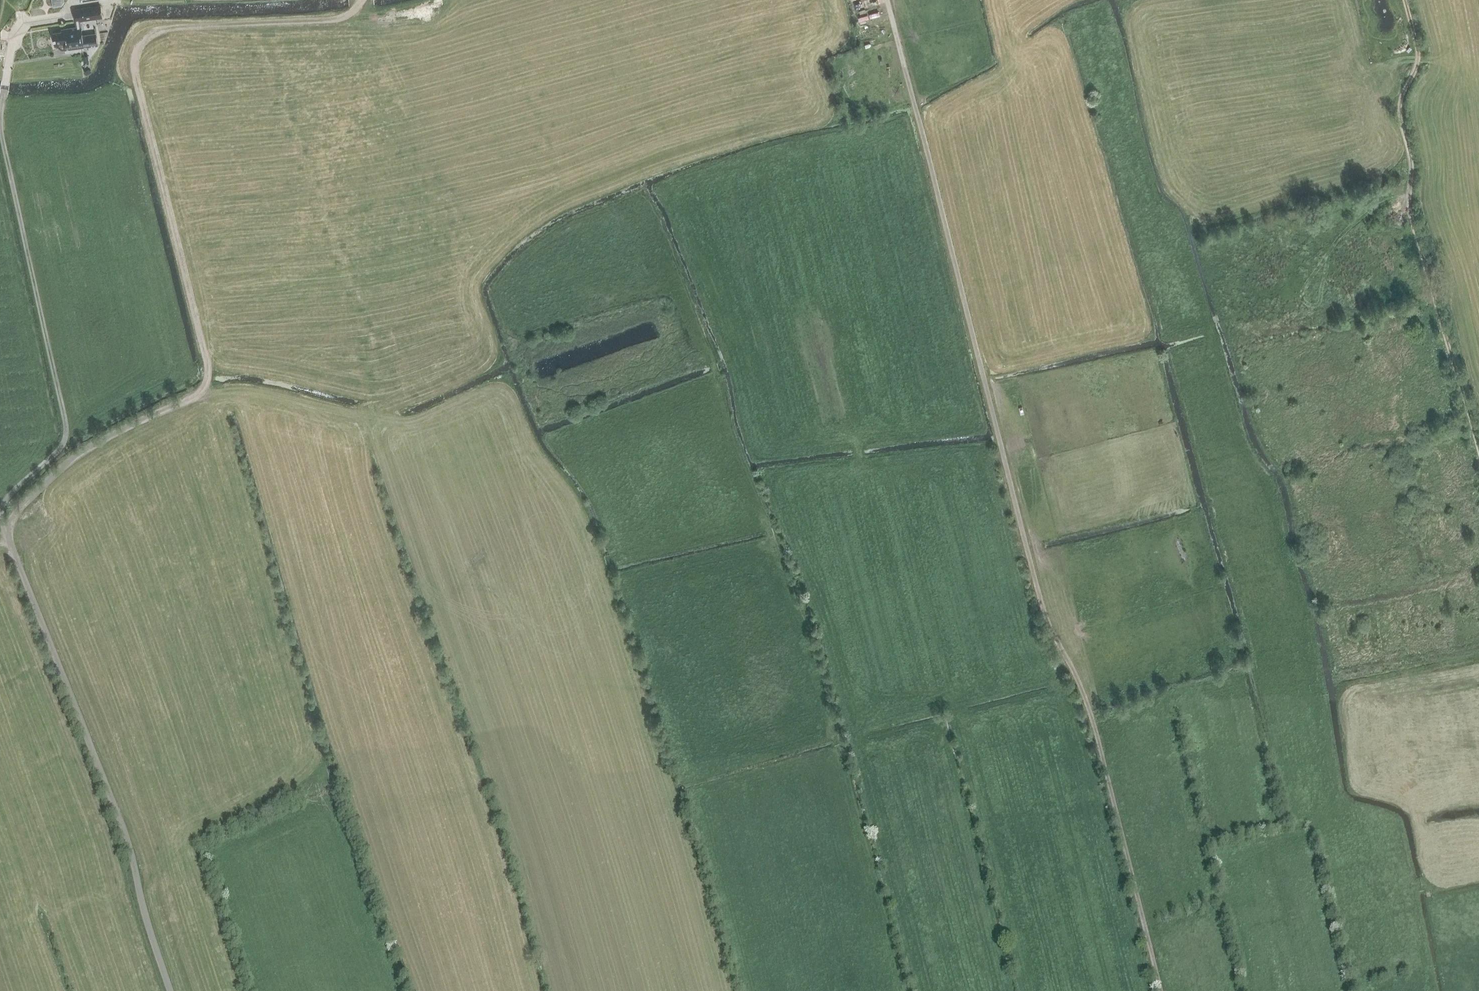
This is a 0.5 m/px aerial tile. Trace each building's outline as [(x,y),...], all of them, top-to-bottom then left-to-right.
[(102,17),(100,5),(73,9),(75,22),(102,17)] [(65,31),(53,33),(55,46),(58,46),(58,47),(62,49),(64,49),(65,51),(97,46),(95,34),(82,36),(81,27),(65,29),(65,31)]
